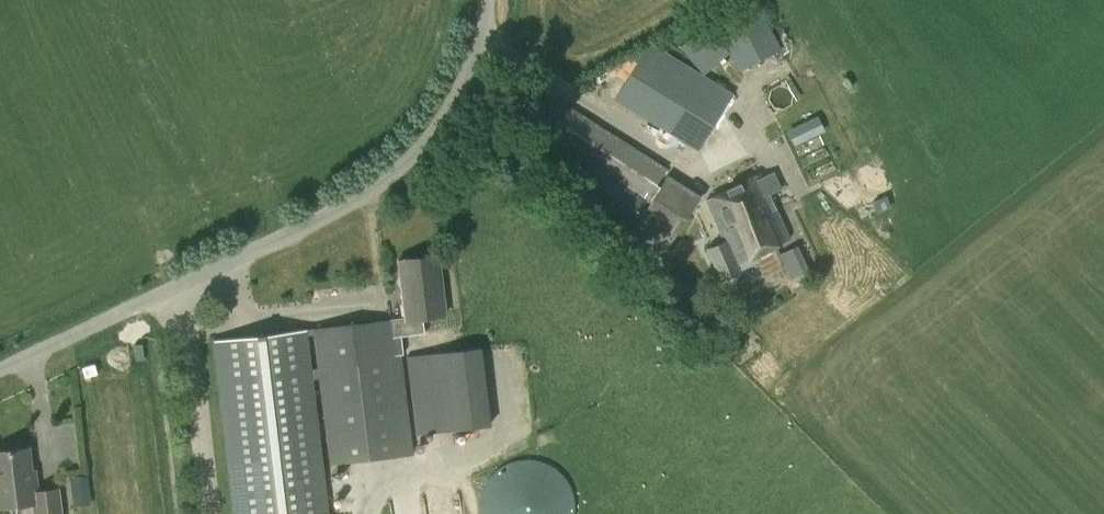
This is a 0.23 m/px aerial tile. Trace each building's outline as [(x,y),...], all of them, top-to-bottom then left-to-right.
[(780,48),(754,0),(739,0),(710,16),(739,70),(780,48)] [(697,150),(732,93),(648,42),(612,99),(697,150)] [(663,252),(699,196),(666,175),(669,169),(565,104),(552,96),(530,128),(587,164),(573,187),(620,217),(617,223),(627,229),(629,226),(632,227),(630,231),(663,252)] [(720,278),(737,270),(734,264),(787,238),(767,193),(779,188),(772,173),(707,202),(724,240),(706,248),(720,278)] [(405,319),(421,317),(444,315),(437,256),(397,261),(404,318),(405,319)] [(801,259),(783,268),(789,280),(807,272),(801,259)] [(399,336),(423,333),(421,317),(405,319),(404,318),(213,341),(234,513),(328,513),(311,379),(318,378),(329,464),(412,454),(399,354),(401,354),(399,336)] [(415,434),(488,425),(479,347),(406,356),(415,434)] [(27,449),(0,452),(0,506),(30,502),(32,513),(61,513),(58,487),(32,490),(27,449)] [(573,509),(573,501),(571,493),(569,486),(564,479),(559,473),(553,468),(546,464),(539,461),(531,459),(523,459),(515,460),(508,463),(501,466),(494,471),(489,477),(485,483),(481,491),(479,498),(479,506),(479,513),(572,513),(573,509)] [(89,473),(74,476),(78,503),(93,500),(89,473)]
